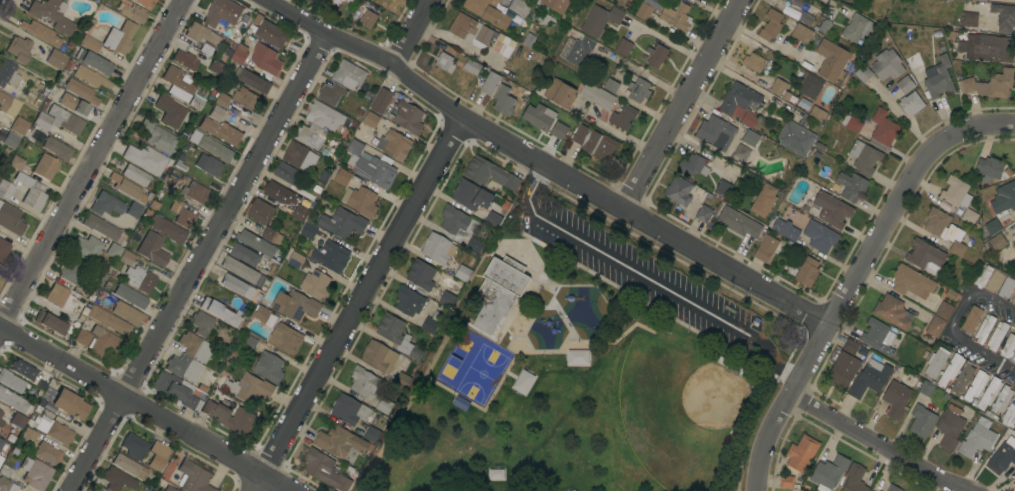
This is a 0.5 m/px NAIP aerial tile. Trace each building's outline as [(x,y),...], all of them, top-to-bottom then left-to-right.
[(25,13),(32,0),(39,4),(41,1),(42,2),(42,1),(45,2),(46,0),(60,0),(59,1),(66,5),(60,16),(75,25),(68,37),(51,28),(53,24),(50,22),(51,20),(41,15),(38,20),(25,13)] [(148,11),(128,0),(155,0),(148,11)] [(212,2),(213,0),(228,0),(244,9),(233,27),(220,19),(214,30),(201,23),(207,12),(206,11),(208,8),(207,8),(208,6),(209,6),(210,4),(210,3),(211,1),(212,2)] [(461,6),(465,0),(499,0),(494,9),(501,13),(504,7),(514,13),(504,31),(482,18),(461,6)] [(506,8),(511,0),(521,0),(531,5),(524,18),(506,8)] [(539,2),(540,0),(571,0),(562,16),(539,2)] [(800,8),(785,0),(802,0),(804,1),(800,8)] [(646,22),(634,15),(641,1),(653,8),(646,22)] [(657,17),(662,10),(667,13),(669,9),(674,12),(680,2),(689,7),(684,15),(691,18),(683,32),(657,17)] [(131,6),(147,14),(141,25),(119,12),(123,4),(130,8),(131,6)] [(596,39),(579,30),(593,4),(608,13),(612,6),(625,13),(618,25),(607,20),(596,39)] [(990,4),(1014,7),(1014,23),(1014,27),(1011,27),(1011,33),(997,32),(998,19),(997,19),(997,16),(999,16),(999,13),(989,12),(990,4)] [(377,16),(376,18),(379,19),(376,23),(374,21),(373,24),(374,25),(372,29),(371,29),(370,29),(358,22),(359,21),(357,20),(359,17),(361,18),(363,14),(361,13),(364,8),(377,16)] [(774,38),(771,36),(768,42),(756,36),(760,28),(762,29),(765,23),(766,24),(769,19),(764,16),(769,8),(782,15),(779,21),(778,23),(781,25),(774,38)] [(498,34),(492,45),(487,42),(482,51),(447,31),(458,12),(480,24),(481,23),(482,24),(482,25),(498,34)] [(802,12),(814,18),(810,26),(798,20),(802,12)] [(875,25),(865,41),(859,37),(855,44),(839,35),(846,25),(847,26),(851,19),(850,19),(854,13),(855,13),(855,12),(875,25)] [(976,27),(967,26),(967,31),(959,30),(960,25),(962,12),(978,14),(976,27)] [(284,31),(289,34),(280,50),(253,34),(254,34),(251,32),(249,35),(245,32),(248,28),(251,31),(254,26),(257,28),(258,25),(252,22),(257,13),(264,17),(263,19),(284,31)] [(21,21),(28,25),(31,20),(33,21),(54,33),(53,35),(62,40),(57,49),(17,27),(21,21)] [(118,32),(125,20),(136,26),(128,41),(129,41),(129,40),(132,42),(126,54),(124,53),(122,56),(116,53),(113,54),(111,53),(110,49),(101,44),(111,27),(118,32)] [(216,47),(200,38),(198,43),(184,35),(186,31),(185,30),(187,26),(189,27),(192,21),(221,38),(216,47)] [(813,32),(806,45),(789,35),(797,23),(813,32)] [(498,34),(499,33),(516,43),(507,59),(490,49),(492,45),(498,34)] [(83,34),(101,44),(96,54),(78,44),(83,34)] [(232,41),(236,34),(241,37),(237,44),(232,41)] [(991,61),(991,62),(965,60),(965,53),(956,52),(957,41),(966,42),(967,35),(974,35),(974,34),(995,36),(995,37),(1006,38),(1006,37),(1014,38),(1014,49),(1010,48),(1009,55),(1013,55),(1012,63),(991,61)] [(11,39),(11,40),(13,36),(15,38),(16,37),(23,41),(24,39),(32,43),(31,45),(33,46),(31,50),(29,49),(26,53),(30,55),(24,66),(13,60),(15,57),(4,51),(11,39)] [(579,68),(564,60),(564,59),(558,55),(568,37),(574,40),(575,39),(580,42),(583,36),(596,43),(591,51),(590,51),(585,60),(584,59),(579,68)] [(621,37),(633,44),(625,57),(614,51),(621,37)] [(851,54),(834,84),(816,74),(820,67),(819,66),(822,62),(823,62),(825,58),(814,52),(822,38),(851,54)] [(249,58),(253,51),(252,50),(257,42),(277,53),(274,59),(283,63),(275,77),(256,67),(249,58)] [(239,43),(247,48),(245,51),(247,52),(246,53),(248,54),(241,66),(230,59),(239,43)] [(665,56),(668,57),(666,60),(664,59),(661,63),(660,63),(656,69),(646,63),(649,56),(648,56),(649,54),(644,51),(647,46),(653,50),(657,43),(668,50),(665,56)] [(107,78),(79,62),(79,61),(74,58),(80,48),(85,51),(85,50),(114,67),(107,78)] [(876,61),(874,57),(885,49),(887,52),(891,48),(902,62),(899,63),(905,71),(895,78),(895,77),(892,79),(889,75),(881,81),(869,66),(876,61)] [(67,57),(60,71),(44,62),(52,49),(67,57)] [(176,49),(186,54),(187,52),(195,57),(195,58),(197,61),(199,62),(193,72),(188,70),(170,60),(176,49)] [(434,65),(436,60),(435,59),(436,57),(438,58),(441,52),(452,58),(451,62),(452,62),(451,64),(452,65),(453,64),(455,65),(454,66),(455,66),(450,74),(434,65)] [(743,65),(744,65),(741,63),(745,55),(748,57),(751,52),(764,59),(763,60),(765,62),(758,74),(743,65)] [(927,79),(923,70),(940,63),(937,56),(945,53),(951,66),(945,68),(946,70),(955,92),(947,95),(945,91),(937,94),(939,97),(931,100),(925,87),(924,87),(923,85),(924,84),(923,80),(927,79)] [(2,88),(0,87),(0,63),(3,58),(17,66),(14,71),(15,72),(15,73),(21,77),(14,89),(5,83),(2,88)] [(481,66),(476,76),(462,68),(467,58),(481,66)] [(213,59),(225,66),(219,76),(207,70),(213,59)] [(367,73),(359,87),(356,92),(343,85),(343,86),(330,79),(342,59),(367,73)] [(108,89),(98,84),(96,89),(72,75),(78,64),(93,72),(96,74),(111,83),(108,89)] [(194,95),(192,94),(191,96),(186,103),(167,92),(171,85),(160,79),(168,64),(192,78),(189,84),(196,88),(195,90),(196,90),(194,94),(194,95)] [(853,74),(863,64),(873,74),(863,84),(853,74)] [(267,82),(271,84),(265,95),(237,79),(239,77),(234,74),(238,67),(243,69),(267,82)] [(987,83),(988,79),(989,79),(989,73),(1002,75),(1002,67),(1013,68),(1011,88),(1008,88),(1007,99),(987,97),(988,96),(976,95),(975,91),(963,94),(963,93),(960,94),(957,81),(960,81),(960,80),(972,77),(974,82),(987,83)] [(498,83),(490,97),(478,91),(489,71),(501,77),(498,83)] [(794,89),(804,71),(822,81),(824,82),(814,101),(794,89)] [(906,75),(915,86),(904,95),(895,83),(906,75)] [(552,76),(561,81),(561,82),(575,90),(573,94),(575,95),(567,108),(566,108),(565,108),(542,95),(552,76)] [(63,88),(69,77),(93,91),(91,95),(100,100),(96,107),(63,88)] [(607,77),(619,84),(613,94),(602,87),(607,77)] [(650,84),(646,90),(650,92),(646,99),(642,97),(638,104),(627,97),(629,92),(627,91),(628,89),(626,88),(630,82),(634,84),(638,77),(650,84)] [(776,78),(788,84),(784,90),(790,94),(786,101),(768,91),(776,78)] [(616,97),(613,102),(615,103),(614,105),(612,104),(607,111),(591,102),(591,101),(578,93),(585,81),(598,89),(598,88),(616,97)] [(727,90),(728,91),(734,81),(763,97),(756,110),(747,105),(746,108),(749,109),(749,110),(755,113),(754,115),(758,117),(751,129),(718,110),(722,101),(721,101),(727,90)] [(316,97),(319,93),(317,92),(319,87),(321,88),(324,84),(331,88),(334,83),(344,88),(344,89),(348,92),(345,97),(341,95),(334,107),(316,97)] [(498,83),(510,89),(506,95),(515,100),(511,107),(513,109),(509,118),(491,108),(492,106),(496,100),(490,97),(498,83)] [(235,90),(238,92),(241,86),(247,90),(262,99),(255,113),(230,99),(235,90)] [(381,115),(369,109),(381,87),(393,94),(381,115)] [(224,108),(213,102),(214,100),(213,95),(210,93),(213,89),(219,92),(230,98),(224,108)] [(925,106),(911,116),(910,114),(907,116),(897,103),(900,101),(898,100),(904,96),(905,97),(914,91),(925,106)] [(4,113),(0,111),(0,92),(12,98),(4,113)] [(64,92),(91,108),(88,113),(91,115),(88,121),(57,103),(64,92)] [(176,130),(160,121),(164,112),(153,106),(160,93),(173,101),(173,102),(187,110),(176,130)] [(194,94),(206,100),(199,111),(188,104),(194,95),(194,94)] [(423,113),(419,120),(420,120),(419,122),(423,125),(421,129),(417,137),(408,132),(409,131),(391,121),(399,108),(396,106),(400,99),(423,113)] [(311,123),(304,119),(310,109),(307,108),(310,103),(312,104),(315,100),(351,120),(346,129),(342,126),(337,134),(323,126),(321,129),(311,123)] [(537,103),(556,114),(544,134),(538,131),(539,128),(520,117),(527,104),(534,108),(537,103)] [(626,132),(607,122),(613,112),(618,115),(624,103),(638,111),(633,120),(630,119),(628,123),(631,124),(626,132)] [(77,137),(59,127),(58,128),(50,124),(45,133),(31,125),(42,105),(46,107),(43,113),(52,118),(53,117),(46,113),(52,104),(85,122),(77,137)] [(219,122),(208,116),(214,105),(225,111),(219,122)] [(828,114),(822,123),(808,115),(813,106),(828,114)] [(878,106),(887,111),(884,117),(902,128),(895,139),(893,138),(888,147),(890,148),(888,153),(868,142),(870,138),(870,137),(871,135),(870,134),(872,132),(877,124),(870,120),(878,106)] [(361,123),(368,111),(380,118),(373,130),(361,123)] [(723,153),(694,136),(703,120),(706,122),(710,114),(726,123),(737,129),(723,153)] [(844,127),(844,126),(840,124),(845,114),(850,116),(863,123),(856,134),(844,127)] [(9,129),(16,116),(30,124),(22,137),(9,129)] [(220,139),(219,140),(197,128),(203,116),(219,125),(222,124),(223,122),(228,125),(227,125),(243,134),(235,148),(220,139)] [(146,144),(146,143),(144,142),(147,136),(137,130),(143,119),(155,125),(154,126),(178,139),(168,156),(146,144)] [(549,133),(556,120),(568,127),(561,140),(549,133)] [(311,123),(321,129),(328,132),(317,151),(293,138),(296,133),(294,132),(296,128),(299,129),(301,124),(308,128),(311,123)] [(620,144),(616,151),(613,150),(610,154),(613,156),(609,164),(590,154),(588,153),(588,154),(581,150),(581,149),(579,148),(581,145),(570,139),(579,123),(602,136),(603,134),(620,144)] [(796,150),(794,152),(783,146),(785,144),(778,140),(787,123),(803,132),(804,131),(812,136),(802,153),(796,150)] [(412,142),(410,145),(411,146),(401,163),(381,151),(387,140),(383,138),(389,128),(412,142)] [(747,129),(760,136),(753,148),(740,141),(747,129)] [(13,150),(1,143),(8,131),(20,137),(13,150)] [(227,164),(217,159),(218,158),(195,145),(201,134),(206,136),(208,137),(208,138),(234,152),(227,164)] [(66,163),(56,157),(57,156),(41,147),(45,140),(44,140),(45,138),(46,138),(48,136),(73,151),(66,163)] [(364,145),(358,157),(345,151),(352,139),(364,145)] [(855,139),(884,155),(880,163),(875,160),(871,168),(874,169),(869,179),(857,173),(858,171),(854,169),(855,167),(852,165),(856,158),(847,154),(855,139)] [(309,150),(309,151),(318,157),(309,174),(299,169),(281,159),(284,154),(283,154),(291,140),(309,150)] [(121,157),(128,145),(139,151),(142,144),(168,159),(157,178),(121,157)] [(386,191),(351,171),(359,157),(362,152),(372,158),(373,156),(379,160),(382,155),(392,161),(390,166),(396,169),(395,173),(396,174),(386,191)] [(42,153),(59,163),(57,167),(59,168),(57,173),(54,171),(48,182),(31,172),(42,153)] [(694,171),(690,179),(675,171),(682,157),(687,160),(690,153),(693,155),(694,154),(706,160),(704,163),(705,163),(704,166),(709,169),(705,176),(694,171)] [(521,180),(514,193),(490,180),(492,177),(489,175),(483,186),(463,175),(472,157),(473,158),(475,154),(521,180)] [(19,171),(8,165),(13,155),(25,161),(19,171)] [(200,170),(208,156),(223,165),(215,179),(200,170)] [(1005,163),(998,180),(991,177),(988,185),(977,181),(980,173),(973,171),(978,158),(984,160),(985,157),(989,158),(989,157),(1005,163)] [(298,171),(290,185),(272,174),(274,171),(272,170),(275,165),(277,166),(280,161),(298,171)] [(144,187),(121,174),(127,163),(150,176),(144,187)] [(333,180),(340,168),(352,175),(345,187),(333,180)] [(323,183),(317,179),(322,169),(329,173),(323,183)] [(140,193),(144,196),(140,202),(136,200),(136,201),(112,187),(115,183),(108,179),(111,172),(142,190),(140,193)] [(845,187),(834,181),(839,172),(850,178),(853,173),(869,182),(861,196),(859,195),(854,204),(840,196),(845,187)] [(969,186),(965,193),(972,197),(965,209),(958,205),(957,208),(953,206),(952,207),(950,206),(951,205),(937,197),(942,190),(945,192),(949,185),(944,182),(949,174),(969,186)] [(662,194),(667,185),(668,186),(674,175),(692,185),(686,194),(690,197),(685,207),(662,194)] [(494,196),(486,210),(478,205),(474,212),(451,199),(453,195),(452,194),(461,178),(494,196)] [(7,201),(0,197),(0,179),(15,187),(7,201)] [(720,179),(732,186),(724,200),(713,193),(720,179)] [(293,193),(286,206),(262,193),(265,187),(264,185),(265,183),(268,183),(269,180),(293,193)] [(995,188),(1014,180),(1014,210),(1011,211),(1010,208),(1006,210),(1008,213),(997,219),(994,213),(990,215),(983,200),(993,195),(994,196),(996,195),(994,190),(996,190),(995,188)] [(33,181),(45,188),(42,194),(46,196),(43,202),(44,202),(38,212),(21,203),(33,181)] [(205,196),(207,197),(204,201),(203,201),(200,205),(179,193),(183,186),(187,188),(191,181),(208,191),(205,196)] [(765,182),(777,190),(774,196),(776,198),(764,219),(748,210),(765,182)] [(370,220),(362,215),(362,214),(345,204),(346,203),(340,200),(347,188),(353,191),(353,189),(357,191),(360,186),(377,195),(372,203),(374,204),(373,206),(377,207),(370,220)] [(854,209),(849,217),(845,214),(841,221),(844,223),(840,231),(827,223),(826,224),(824,223),(825,222),(821,220),(826,211),(819,207),(818,208),(811,204),(819,189),(854,209)] [(120,215),(110,210),(108,215),(102,211),(99,216),(89,210),(100,190),(126,205),(120,215)] [(275,208),(265,226),(263,225),(262,226),(259,224),(260,223),(245,215),(246,214),(244,213),(250,203),(251,204),(255,198),(275,208)] [(189,231),(173,222),(177,215),(168,210),(175,199),(184,204),(181,208),(197,217),(189,231)] [(499,208),(504,199),(512,204),(508,212),(499,208)] [(19,237),(0,226),(0,201),(2,202),(3,201),(16,209),(16,208),(18,210),(21,212),(18,218),(20,220),(19,222),(26,225),(19,237)] [(136,220),(125,214),(132,201),(143,208),(136,220)] [(454,208),(483,226),(477,237),(472,234),(470,237),(454,236),(439,227),(444,219),(442,219),(443,217),(440,215),(443,211),(442,210),(446,203),(454,208)] [(705,224),(694,217),(702,204),(713,210),(705,224)] [(763,227),(756,239),(745,233),(743,237),(715,221),(724,205),(763,227)] [(331,219),(338,206),(341,208),(356,216),(356,215),(368,221),(361,234),(352,229),(346,240),(316,224),(321,214),(331,219)] [(951,217),(945,228),(947,229),(950,224),(964,232),(959,242),(953,239),(952,242),(946,239),(945,240),(923,228),(928,219),(925,217),(931,206),(951,217)] [(972,226),(960,219),(966,208),(978,215),(972,226)] [(502,217),(496,229),(484,222),(490,210),(502,217)] [(112,242),(119,246),(119,245),(92,229),(91,230),(81,224),(87,212),(126,235),(123,240),(126,242),(122,248),(123,249),(116,261),(105,254),(112,242)] [(151,227),(150,228),(147,226),(148,225),(147,225),(153,214),(162,219),(162,218),(187,233),(180,246),(170,240),(171,239),(151,227)] [(770,229),(777,218),(785,222),(786,220),(791,223),(790,225),(801,232),(795,243),(770,229)] [(1002,229),(990,236),(989,235),(982,239),(981,237),(982,236),(981,235),(982,234),(981,232),(982,231),(981,229),(981,228),(983,226),(983,225),(995,218),(1002,229)] [(840,235),(833,247),(830,245),(825,255),(808,245),(809,242),(808,242),(809,239),(810,240),(811,239),(801,234),(810,219),(840,235)] [(318,229),(311,241),(299,234),(306,221),(318,229)] [(278,233),(272,243),(260,236),(266,226),(278,233)] [(276,248),(270,259),(236,240),(243,229),(276,248)] [(148,230),(163,239),(157,249),(169,255),(162,268),(148,261),(148,260),(135,253),(148,230)] [(451,243),(451,244),(456,247),(450,258),(449,257),(444,266),(420,252),(422,249),(421,248),(431,231),(451,243)] [(995,252),(987,241),(999,232),(1007,244),(995,252)] [(779,242),(773,252),(772,251),(765,264),(752,256),(765,234),(779,242)] [(68,251),(76,236),(82,239),(83,238),(86,240),(89,235),(103,244),(92,264),(68,251)] [(484,242),(478,255),(465,247),(472,235),(484,242)] [(947,255),(934,277),(903,259),(907,252),(910,254),(914,247),(910,244),(915,236),(947,255)] [(1,264),(0,264),(0,238),(9,243),(8,245),(11,246),(1,264)] [(350,253),(348,256),(349,257),(339,274),(309,257),(314,249),(319,252),(327,239),(350,253)] [(960,258),(947,251),(954,240),(966,247),(960,258)] [(261,257),(259,259),(260,259),(258,263),(257,262),(254,268),(239,259),(238,260),(228,254),(235,242),(261,257)] [(129,267),(117,260),(123,249),(135,256),(129,267)] [(286,263),(293,251),(305,258),(299,270),(286,263)] [(60,269),(59,269),(63,261),(64,262),(67,255),(87,266),(81,278),(85,280),(81,287),(80,286),(80,287),(76,285),(76,287),(58,277),(60,273),(58,272),(60,269)] [(266,278),(260,289),(219,266),(226,255),(266,278)] [(818,262),(815,268),(818,269),(816,273),(818,273),(809,288),(793,279),(799,269),(797,268),(799,266),(800,267),(806,255),(818,262)] [(269,268),(259,262),(263,256),(273,262),(269,268)] [(504,318),(501,316),(491,333),(490,336),(471,325),(473,322),(486,300),(476,294),(485,278),(482,276),(493,257),(501,261),(505,256),(525,268),(522,273),(530,278),(519,297),(514,295),(512,299),(514,301),(504,318)] [(405,279),(407,276),(406,275),(416,258),(436,270),(430,281),(434,283),(429,293),(405,279)] [(931,294),(923,289),(918,297),(906,290),(903,296),(890,289),(893,283),(891,282),(893,279),(891,278),(900,263),(937,284),(931,294)] [(453,276),(460,264),(464,267),(466,265),(468,266),(467,268),(472,271),(466,283),(453,276)] [(128,279),(122,276),(128,267),(133,270),(135,265),(145,271),(140,279),(141,279),(146,271),(157,277),(147,295),(126,283),(128,279)] [(982,289),(980,288),(980,289),(976,287),(977,286),(973,283),(981,268),(984,269),(986,265),(993,269),(982,289)] [(258,271),(261,267),(267,271),(265,275),(258,271)] [(100,287),(89,280),(96,269),(108,276),(100,287)] [(316,298),(316,297),(298,288),(307,272),(311,274),(313,269),(330,279),(325,288),(330,291),(324,303),(316,298)] [(256,290),(250,301),(220,284),(226,273),(256,290)] [(997,287),(999,288),(997,292),(995,291),(994,291),(990,289),(990,290),(986,288),(994,275),(996,276),(997,274),(998,274),(999,273),(1003,275),(997,287)] [(1007,297),(1002,295),(1002,296),(997,293),(1006,277),(1007,277),(1008,276),(1011,278),(1011,280),(1014,282),(1007,297)] [(142,311),(128,303),(127,304),(123,301),(124,300),(118,297),(119,296),(115,294),(117,291),(115,290),(115,289),(112,287),(115,281),(124,286),(148,300),(142,311)] [(53,283),(69,292),(60,309),(44,300),(53,283)] [(394,308),(398,301),(396,300),(398,297),(395,296),(401,285),(426,299),(418,314),(414,312),(411,318),(394,308)] [(279,291),(287,296),(290,289),(309,300),(310,298),(322,305),(314,318),(304,312),(297,324),(270,308),(279,291)] [(457,297),(450,310),(437,303),(444,290),(457,297)] [(871,313),(877,301),(880,302),(885,293),(903,303),(902,306),(903,306),(902,308),(903,309),(903,310),(913,315),(910,321),(911,322),(905,332),(871,313)] [(204,297),(235,314),(237,310),(242,312),(239,317),(242,318),(236,329),(198,308),(204,297)] [(72,310),(78,299),(90,305),(84,316),(72,310)] [(136,328),(125,322),(126,321),(111,312),(117,300),(143,315),(136,328)] [(947,321),(934,314),(942,301),(955,308),(947,321)] [(125,337),(86,316),(92,305),(131,326),(125,337)] [(271,312),(264,324),(252,316),(259,305),(271,312)] [(969,336),(959,330),(973,305),(983,311),(969,336)] [(61,337),(33,321),(33,319),(32,319),(37,310),(38,311),(39,310),(67,326),(61,337)] [(204,339),(194,333),(196,328),(190,324),(192,319),(190,318),(193,313),(195,314),(197,310),(215,320),(204,339)] [(394,349),(396,345),(375,333),(377,330),(375,329),(385,312),(406,324),(400,334),(403,336),(405,333),(411,336),(408,342),(413,346),(414,344),(426,351),(419,363),(394,349)] [(981,345),(975,342),(977,339),(973,337),(983,318),(987,320),(987,319),(984,318),(986,314),(989,316),(989,315),(996,319),(981,345)] [(937,339),(924,332),(933,315),(946,322),(937,339)] [(439,323),(432,335),(420,328),(427,316),(439,323)] [(890,327),(888,331),(896,335),(890,346),(896,350),(891,358),(874,348),(873,349),(870,348),(871,347),(858,339),(862,332),(865,334),(869,327),(865,324),(869,316),(890,327)] [(303,336),(301,339),(303,340),(293,357),(266,342),(278,322),(279,323),(280,322),(303,336)] [(994,352),(988,349),(989,347),(986,345),(995,327),(999,329),(1002,322),(1009,326),(994,352)] [(122,341),(116,352),(112,350),(110,353),(108,351),(104,359),(88,350),(89,349),(87,348),(92,339),(91,338),(93,334),(89,332),(94,324),(122,341)] [(72,341),(80,328),(92,335),(85,348),(72,341)] [(202,341),(213,347),(203,365),(193,359),(192,359),(182,353),(185,348),(176,343),(181,334),(183,335),(186,331),(203,341),(202,341)] [(1014,336),(1014,334),(1014,346),(1008,358),(1003,355),(1005,352),(1001,350),(1005,343),(1004,342),(1009,333),(1014,336)] [(239,346),(241,343),(238,342),(240,337),(243,339),(246,334),(258,341),(251,353),(239,346)] [(853,356),(841,349),(847,338),(859,345),(853,356)] [(370,339),(398,355),(387,375),(360,360),(362,356),(361,356),(370,339)] [(932,352),(934,354),(937,349),(939,346),(950,353),(934,379),(923,373),(928,364),(926,363),(932,352)] [(263,350),(283,362),(279,369),(281,370),(280,372),(284,374),(277,386),(268,381),(269,380),(251,371),(263,350)] [(847,388),(845,392),(835,387),(829,384),(830,382),(825,379),(841,350),(861,361),(847,388)] [(951,381),(949,379),(944,388),(941,386),(940,388),(937,385),(938,384),(936,383),(941,375),(938,373),(940,371),(943,373),(955,353),(962,357),(962,358),(964,359),(951,381)] [(169,372),(166,371),(167,370),(164,369),(167,364),(165,363),(167,359),(169,360),(172,355),(179,359),(182,354),(192,360),(202,366),(193,384),(182,378),(182,379),(169,372)] [(866,387),(858,400),(846,394),(859,370),(862,371),(869,358),(883,365),(884,363),(892,368),(888,377),(887,377),(887,378),(888,378),(885,383),(884,382),(878,393),(866,387)] [(37,372),(31,383),(6,368),(10,361),(12,362),(14,359),(37,372)] [(961,393),(956,391),(955,393),(949,390),(965,362),(970,365),(970,366),(975,369),(961,393)] [(349,389),(353,382),(351,380),(352,378),(350,376),(352,372),(351,372),(356,364),(364,369),(363,370),(375,377),(375,376),(381,380),(373,394),(374,395),(370,401),(349,389)] [(19,394),(0,383),(0,370),(1,368),(11,374),(11,375),(29,385),(26,390),(23,388),(19,394)] [(190,395),(198,399),(198,400),(202,402),(196,413),(192,411),(191,411),(180,404),(181,403),(171,398),(170,400),(150,388),(160,370),(169,376),(170,374),(180,380),(181,380),(194,387),(190,395)] [(976,398),(972,396),(968,402),(962,399),(978,370),(985,373),(984,374),(989,376),(976,398)] [(220,388),(226,378),(228,379),(227,380),(231,383),(233,381),(235,383),(236,381),(238,382),(244,371),(248,373),(248,374),(262,382),(263,380),(275,387),(268,400),(259,394),(252,406),(220,388)] [(412,379),(405,391),(393,383),(399,372),(412,379)] [(989,406),(986,405),(982,411),(975,407),(993,376),(1000,380),(999,382),(1002,384),(989,406)] [(912,390),(902,409),(905,410),(898,422),(892,419),(891,420),(887,418),(888,416),(885,415),(890,405),(880,400),(892,379),(912,390)] [(928,398),(917,391),(924,380),(935,386),(928,398)] [(1001,413),(996,411),(995,413),(990,410),(1004,384),(1009,387),(1008,389),(1013,392),(1001,413)] [(9,406),(0,401),(0,386),(6,390),(29,404),(30,402),(34,404),(33,406),(34,406),(28,417),(11,407),(10,409),(9,408),(9,406)] [(59,388),(79,399),(79,400),(90,406),(81,422),(70,416),(69,417),(49,405),(59,388)] [(330,414),(332,410),(331,410),(340,392),(370,409),(364,422),(358,418),(353,427),(330,414)] [(1003,414),(1014,392),(1014,418),(1012,424),(1014,425),(1012,429),(1000,423),(1001,421),(1000,420),(1001,418),(1000,418),(1002,414),(1003,414)] [(374,409),(381,397),(393,404),(387,416),(374,409)] [(206,399),(217,405),(218,403),(221,405),(221,404),(225,406),(225,407),(232,411),(229,416),(232,417),(238,406),(254,415),(256,412),(259,414),(257,417),(259,418),(249,435),(248,434),(246,438),(223,425),(222,426),(219,425),(220,423),(199,412),(206,399)] [(925,439),(908,430),(915,417),(910,415),(916,403),(923,407),(923,408),(937,416),(925,439)] [(961,410),(961,411),(963,412),(962,414),(961,416),(966,418),(964,420),(966,421),(955,439),(958,441),(951,454),(938,446),(944,435),(939,432),(940,431),(934,427),(945,408),(946,409),(949,403),(961,410)] [(27,419),(21,430),(9,423),(15,412),(27,419)] [(44,434),(31,426),(30,428),(25,425),(28,419),(32,421),(36,415),(40,418),(42,415),(62,426),(62,425),(68,428),(67,429),(74,433),(71,438),(72,439),(70,443),(69,442),(66,447),(44,434)] [(988,421),(984,428),(997,435),(988,452),(982,448),(980,452),(975,449),(969,459),(956,452),(962,440),(964,442),(975,422),(976,423),(979,416),(988,421)] [(319,430),(326,435),(330,428),(333,430),(336,424),(342,428),(369,444),(363,454),(357,451),(351,463),(343,459),(343,460),(326,450),(325,452),(311,444),(319,430)] [(362,438),(369,426),(382,433),(375,445),(362,438)] [(37,435),(38,436),(35,441),(33,441),(33,442),(21,435),(25,427),(37,434),(37,435)] [(126,449),(120,446),(122,441),(124,436),(125,437),(128,432),(149,445),(139,462),(127,455),(126,449)] [(803,474),(797,471),(795,476),(784,470),(787,465),(785,464),(789,458),(784,455),(791,443),(796,446),(803,434),(820,443),(803,474)] [(171,449),(160,468),(164,470),(161,474),(147,466),(154,454),(148,451),(154,440),(171,449)] [(60,458),(61,459),(59,463),(57,462),(55,467),(33,454),(41,441),(62,453),(60,458)] [(1003,441),(1014,450),(1014,467),(1010,463),(999,476),(990,468),(985,463),(1003,441)] [(352,481),(347,490),(340,490),(303,470),(307,464),(305,462),(306,460),(303,458),(310,446),(318,451),(318,452),(335,461),(329,471),(339,476),(340,474),(352,481)] [(142,482),(111,463),(117,453),(149,471),(142,482)] [(834,483),(830,490),(817,490),(815,490),(818,485),(809,480),(810,479),(809,478),(818,461),(824,464),(825,461),(831,464),(836,453),(850,461),(844,472),(843,472),(836,484),(834,483)] [(54,470),(43,490),(36,490),(25,485),(26,483),(21,480),(26,472),(19,468),(25,457),(32,461),(34,459),(54,470)] [(207,485),(217,490),(186,490),(177,486),(183,475),(176,470),(183,458),(212,475),(207,485)] [(869,488),(867,490),(840,490),(848,476),(845,474),(852,461),(866,469),(859,480),(864,483),(863,485),(869,488)] [(9,478),(0,473),(0,470),(3,465),(13,471),(9,478)] [(137,482),(133,490),(128,488),(127,489),(124,488),(125,486),(122,485),(118,490),(109,490),(105,489),(108,483),(102,480),(105,474),(103,473),(105,470),(106,471),(109,466),(112,467),(112,466),(115,468),(115,469),(137,482)] [(794,476),(793,489),(779,487),(780,475),(794,476)] [(2,490),(0,490),(0,476),(12,482),(11,483),(18,487),(16,490),(2,490)] [(902,490),(887,482),(882,490),(902,490)]
